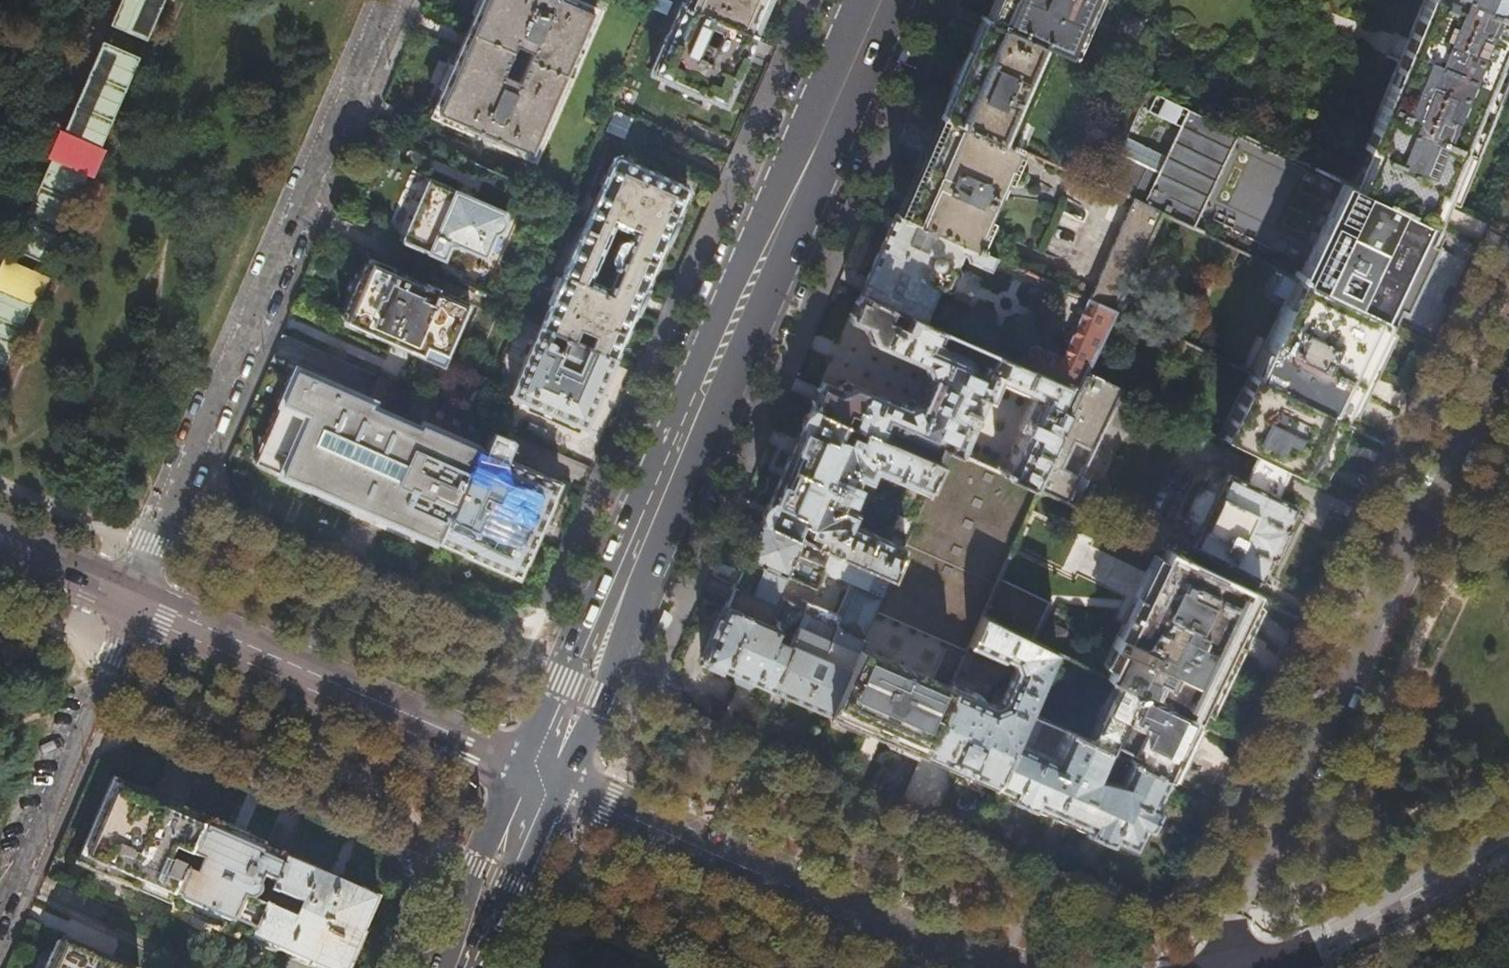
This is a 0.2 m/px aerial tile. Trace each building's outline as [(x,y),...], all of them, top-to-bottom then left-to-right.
[(0,280),(0,371),(5,373),(148,42),(166,0),(121,0),(0,280)] [(531,159),(596,10),(573,0),(480,0),(443,85),(430,115),(531,159)] [(681,4),(755,36),(770,0),(683,0),(681,4)] [(990,20),(1046,44),(1065,52),(1088,0),(998,0),(990,20)] [(1369,151),(1377,154),(1360,190),(1432,225),(1460,165),(1467,151),(1471,153),(1508,62),(1508,0),(1429,0),(1369,151)] [(755,36),(681,4),(649,77),(667,84),(667,85),(705,102),(706,101),(723,109),(732,87),(755,36)] [(1003,143),(1046,44),(990,20),(981,16),(971,39),(949,89),(938,114),(944,117),(1003,143)] [(1133,200),(1161,212),(1191,227),(1237,131),(1151,90),(1144,109),(1186,130),(1172,159),(1131,139),(1109,189),(1133,200)] [(924,163),(902,217),(978,250),(979,247),(974,244),(1015,148),(1003,143),(944,117),(924,163)] [(685,185),(619,156),(617,156),(615,157),(614,159),(541,326),(552,330),(565,336),(573,340),(579,327),(594,334),(589,346),(615,358),(635,312),(636,312),(638,308),(639,309),(645,292),(644,291),(646,287),(645,287),(660,254),(665,242),(666,242),(677,217),(676,217),(688,190),(688,189),(687,186),(685,185)] [(482,257),(493,232),(495,230),(498,226),(501,222),(501,216),(501,211),(424,177),(413,202),(396,239),(465,268),(472,252),(482,257)] [(1398,295),(1432,225),(1360,190),(1357,189),(1342,182),(1297,278),(1299,279),(1386,321),(1398,295)] [(1115,309),(1161,212),(1133,200),(1091,300),(1115,310),(1115,309)] [(978,250),(902,217),(895,214),(879,252),(860,295),(891,309),(909,317),(923,323),(939,289),(948,285),(953,274),(950,265),(957,264),(959,264),(964,254),(966,254),(969,262),(990,271),(996,258),(978,250)] [(350,298),(340,321),(441,365),(468,303),(435,289),(436,287),(424,281),(423,283),(367,259),(350,298)] [(1369,357),(1386,321),(1299,279),(1253,375),(1340,417),(1369,357)] [(992,403),(1001,385),(1034,399),(1004,469),(1000,468),(999,472),(1031,485),(1066,411),(1057,406),(1066,386),(1021,366),(994,354),(988,366),(983,364),(979,372),(971,369),(971,364),(968,358),(964,355),(938,344),(943,332),(923,323),(909,317),(904,328),(885,321),(891,309),(860,295),(848,322),(863,329),(863,332),(867,342),(920,365),(919,368),(923,377),(927,379),(923,388),(917,401),(913,399),(904,403),(902,406),(849,384),(839,388),(838,390),(822,384),(811,408),(843,422),(848,412),(857,416),(852,426),(863,431),(884,440),(888,430),(900,435),(900,434),(929,446),(932,446),(938,445),(943,442),(950,445),(947,450),(962,456),(986,401),(992,403)] [(1115,310),(1091,300),(1090,299),(1063,358),(1036,346),(1030,348),(1021,366),(1066,386),(1076,390),(1085,370),(1115,310)] [(548,339),(552,330),(541,326),(511,394),(585,425),(593,406),(615,358),(589,346),(573,340),(565,336),(563,339),(566,340),(562,349),(559,348),(558,350),(551,347),(553,341),(548,339)] [(976,346),(990,352),(993,344),(979,338),(976,346)] [(438,539),(479,446),(421,422),(419,426),(370,405),(371,400),(293,365),(290,373),(277,403),(279,404),(257,454),(254,463),(277,473),(277,475),(293,482),(304,487),(305,485),(317,490),(436,543),(438,539)] [(1120,387),(1085,370),(1076,390),(1066,411),(1031,485),(1038,489),(1066,502),(1068,499),(1068,498),(1120,387)] [(1327,444),(1340,417),(1253,375),(1249,373),(1219,435),(1258,454),(1287,469),(1310,479),(1327,444)] [(845,441),(837,437),(844,423),(843,422),(811,408),(791,453),(762,520),(794,534),(800,520),(808,524),(805,531),(816,535),(813,542),(832,550),(891,574),(939,465),(925,459),(884,440),(863,431),(859,439),(848,434),(845,441)] [(463,553),(518,577),(540,527),(560,481),(479,446),(438,539),(464,550),(463,553)] [(939,465),(944,452),(930,447),(925,459),(939,465)] [(999,579),(1011,552),(1029,510),(1038,489),(1031,485),(999,472),(962,456),(947,450),(946,449),(944,452),(939,465),(891,574),(875,610),(948,643),(932,679),(859,647),(829,714),(876,734),(921,754),(922,752),(956,677),(959,670),(967,651),(969,646),(982,617),(999,579)] [(1272,497),(1287,469),(1258,454),(1244,484),(1226,475),(1192,546),(1215,558),(1214,561),(1214,565),(1215,571),(1212,572),(1250,591),(1250,588),(1255,585),(1258,582),(1260,577),(1259,577),(1264,567),(1288,518),(1294,506),(1272,497)] [(794,534),(762,520),(755,534),(740,571),(733,586),(776,604),(780,596),(789,576),(815,587),(822,572),(832,550),(813,542),(794,534)] [(859,647),(875,610),(891,574),(832,550),(822,572),(849,584),(836,613),(812,602),(809,602),(808,602),(804,605),(780,596),(776,604),(767,623),(776,627),(793,634),(790,642),(769,687),(795,699),(829,714),(859,647)] [(1252,592),(1250,591),(1212,572),(1166,550),(1124,637),(1117,633),(1111,645),(1118,649),(1105,676),(1115,680),(1192,717),(1222,655),(1252,592)] [(1123,589),(1122,562),(1104,563),(1105,590),(1123,589)] [(982,617),(1031,640),(1049,603),(999,579),(982,617)] [(776,604),(733,586),(712,634),(702,658),(741,675),(769,687),(790,642),(780,638),(777,638),(774,640),(771,638),(776,627),(767,623),(776,604)] [(995,785),(1027,712),(1053,651),(1031,640),(982,617),(969,646),(1001,661),(1004,657),(1013,661),(1015,671),(1000,702),(990,705),(978,699),(982,689),(956,677),(922,752),(956,767),(995,785)] [(967,673),(975,654),(967,651),(959,670),(967,673)] [(1194,718),(1192,717),(1115,680),(1086,740),(1107,750),(1130,761),(1166,778),(1180,748),(1194,718)] [(1095,776),(1107,750),(1086,740),(1065,730),(1052,758),(1030,748),(1042,719),(1027,712),(995,785),(993,787),(1079,825),(1127,846),(1129,847),(1132,846),(1133,844),(1142,826),(1166,778),(1130,761),(1121,782),(1095,776)] [(189,857),(205,822),(189,815),(127,787),(112,780),(109,788),(79,856),(76,863),(168,903),(184,869),(168,862),(174,850),(189,857)] [(254,844),(205,822),(189,857),(200,861),(195,874),(184,869),(168,903),(251,940),(286,858),(254,844)] [(379,899),(333,878),(286,858),(251,940),(315,967),(349,967),(355,955),(375,909),(379,899)] [(48,967),(132,967),(61,937),(53,956),(48,967)]
